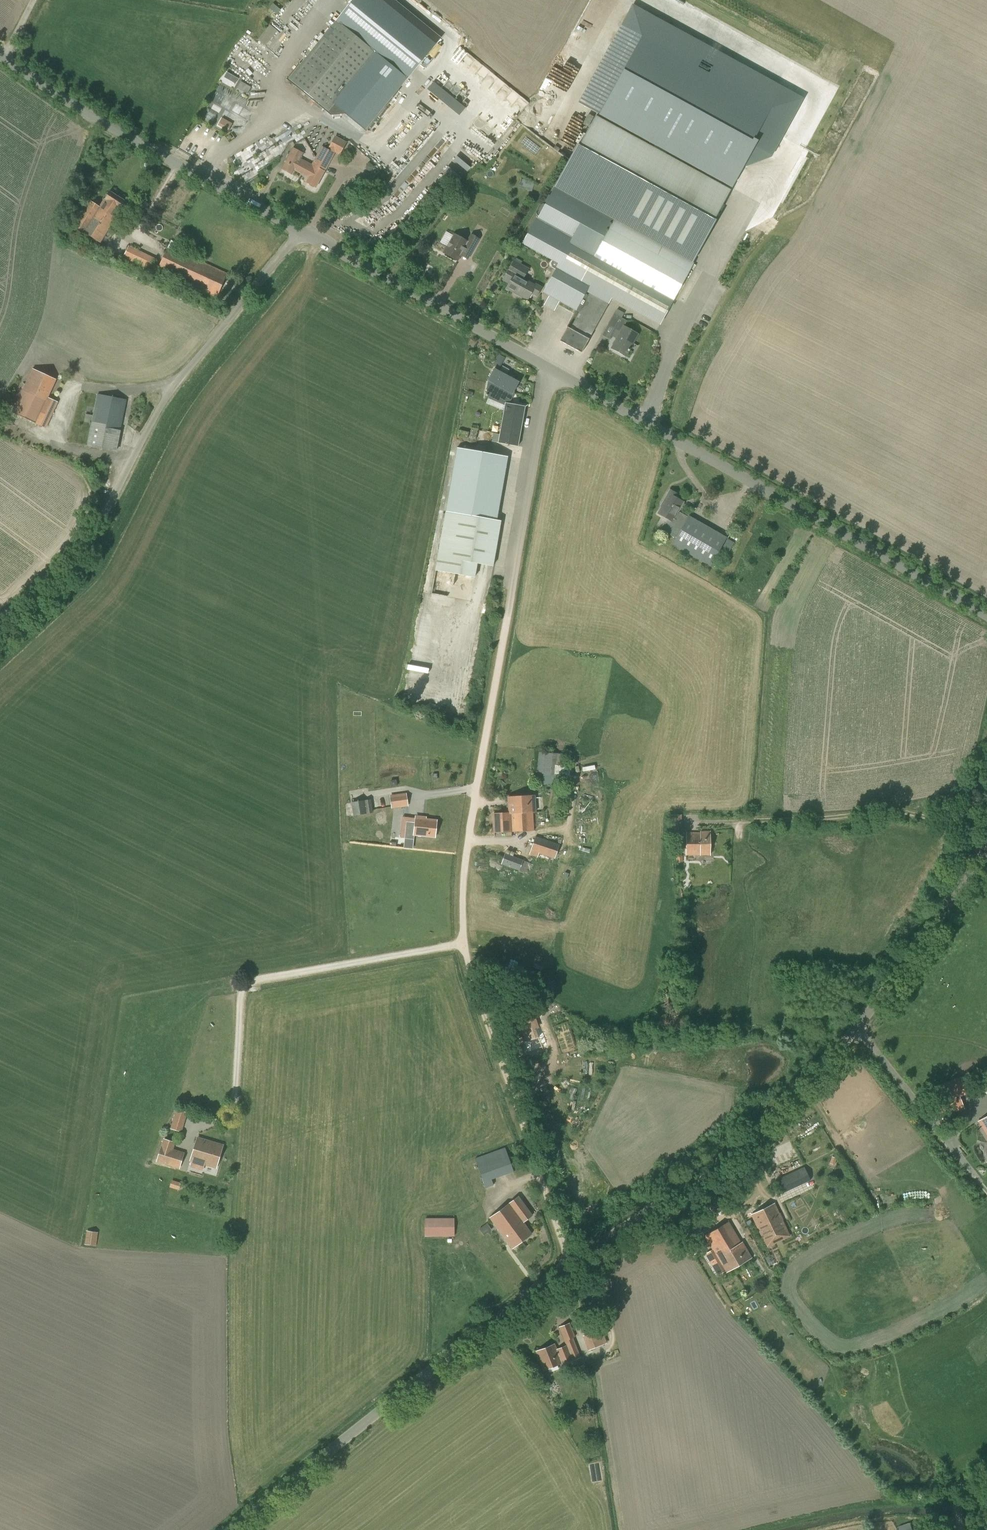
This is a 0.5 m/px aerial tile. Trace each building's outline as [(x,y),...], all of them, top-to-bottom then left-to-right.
[(402,84),(436,44),(382,0),(353,0),(336,21),(290,79),(331,113),(342,111),(343,110),(367,128),(402,84)] [(643,37),(601,114),(732,187),(753,148),(750,146),(769,110),(643,37)] [(549,296),(559,301),(579,312),(570,328),(568,327),(560,341),(575,349),(582,353),(589,339),(606,309),(621,281),(638,290),(669,308),(670,306),(672,307),(674,304),(672,302),(692,265),(702,246),(716,221),(714,220),(731,190),(708,178),(597,117),(597,116),(595,116),(579,145),(578,145),(564,170),(523,244),(559,264),(543,292),(549,296)] [(300,158),(294,169),(309,177),(307,182),(316,187),(335,151),(340,154),(346,142),(335,136),(328,150),(322,147),(312,165),(300,158)] [(292,174),(294,169),(300,158),(302,153),(293,148),(282,169),(292,174)] [(91,201),(75,226),(100,242),(126,201),(110,191),(104,199),(105,199),(100,207),(91,201)] [(480,239),(470,233),(466,241),(453,234),(443,252),(458,260),(461,256),(468,260),(480,239)] [(186,250),(180,247),(181,244),(172,240),(157,270),(217,297),(228,273),(184,253),(186,250)] [(123,259),(148,271),(154,258),(129,246),(123,259)] [(534,285),(523,279),(529,268),(513,260),(502,280),(509,284),(507,288),(528,300),(531,294),(537,297),(542,287),(535,283),(534,285)] [(608,325),(615,328),(611,336),(617,339),(612,348),(626,356),(638,334),(624,326),(627,320),(614,313),(608,325)] [(494,363),(500,366),(504,355),(498,352),(494,363)] [(495,368),(494,369),(501,373),(495,384),(514,395),(514,393),(513,392),(518,382),(495,368)] [(13,412),(36,423),(46,428),(58,402),(48,397),(56,379),(33,369),(13,412)] [(501,373),(494,369),(488,380),(489,380),(485,397),(488,398),(486,403),(504,411),(500,434),(493,433),(492,441),(518,446),(526,406),(508,403),(514,395),(495,384),(501,373)] [(87,446),(117,452),(127,399),(97,394),(87,446)] [(470,438),(476,439),(476,438),(480,439),(480,435),(477,434),(478,426),(472,425),(470,438)] [(461,441),(465,442),(466,438),(468,438),(469,433),(458,430),(457,436),(462,437),(461,441)] [(460,447),(448,511),(438,570),(477,577),(480,563),(495,566),(503,521),(499,520),(487,518),(498,454),(460,447)] [(679,494),(670,489),(664,500),(665,500),(658,513),(672,521),(683,502),(677,498),(679,494)] [(689,515),(672,545),(711,566),(727,537),(689,515)] [(557,753),(538,752),(536,773),(555,774),(557,753)] [(408,807),(406,793),(389,796),(391,809),(408,807)] [(508,797),(509,808),(510,814),(511,814),(512,831),(534,830),(533,812),(536,812),(535,796),(508,797)] [(351,802),(353,815),(373,812),(370,799),(351,802)] [(509,808),(509,813),(493,814),(494,832),(512,831),(511,814),(510,814),(509,808)] [(670,828),(673,828),(673,832),(678,832),(678,827),(682,827),(681,814),(670,815),(670,828)] [(405,838),(414,839),(414,835),(436,837),(437,820),(415,818),(415,822),(407,822),(405,838)] [(701,831),(701,833),(687,832),(686,854),(710,855),(711,831),(701,831)] [(559,844),(536,836),(529,855),(537,857),(539,853),(555,858),(559,844)] [(519,871),(519,870),(527,873),(531,863),(523,860),(505,853),(501,864),(519,871)] [(538,1037),(533,1019),(516,1025),(522,1042),(538,1037)] [(964,1108),(959,1096),(967,1093),(966,1092),(963,1084),(960,1076),(931,1088),(935,1100),(942,1116),(943,1116),(945,1122),(947,1121),(948,1124),(958,1120),(955,1112),(964,1108)] [(176,1109),(170,1128),(182,1132),(188,1112),(176,1109)] [(978,1121),(986,1136),(986,1116),(978,1121)] [(176,1142),(163,1138),(156,1162),(180,1169),(184,1152),(174,1149),(176,1142)] [(198,1138),(191,1160),(216,1168),(223,1145),(198,1138)] [(492,1179),(514,1171),(505,1147),(475,1158),(486,1188),(494,1184),(492,1179)] [(781,1182),(788,1196),(796,1192),(789,1178),(781,1182)] [(172,1180),(170,1187),(179,1190),(181,1183),(172,1180)] [(728,1195),(731,1194),(728,1188),(718,1193),(722,1200),(728,1196),(728,1195)] [(519,1196),(490,1218),(512,1248),(532,1234),(523,1222),(533,1215),(519,1196)] [(767,1246),(789,1235),(779,1215),(774,1203),(751,1214),(759,1230),(767,1246)] [(425,1218),(425,1236),(454,1236),(454,1218),(425,1218)] [(729,1221),(705,1235),(726,1272),(752,1257),(742,1242),(741,1242),(729,1221)] [(487,1223),(479,1229),(484,1235),(492,1229),(487,1223)] [(98,1232),(87,1231),(85,1244),(96,1246),(98,1232)] [(702,1249),(696,1240),(688,1246),(694,1255),(702,1249)] [(581,1357),(573,1337),(575,1336),(569,1322),(559,1327),(564,1341),(566,1345),(561,1347),(557,1349),(555,1344),(536,1352),(543,1370),(562,1363),(562,1365),(574,1360),(581,1357)] [(601,1328),(583,1336),(588,1350),(607,1343),(601,1328)]
